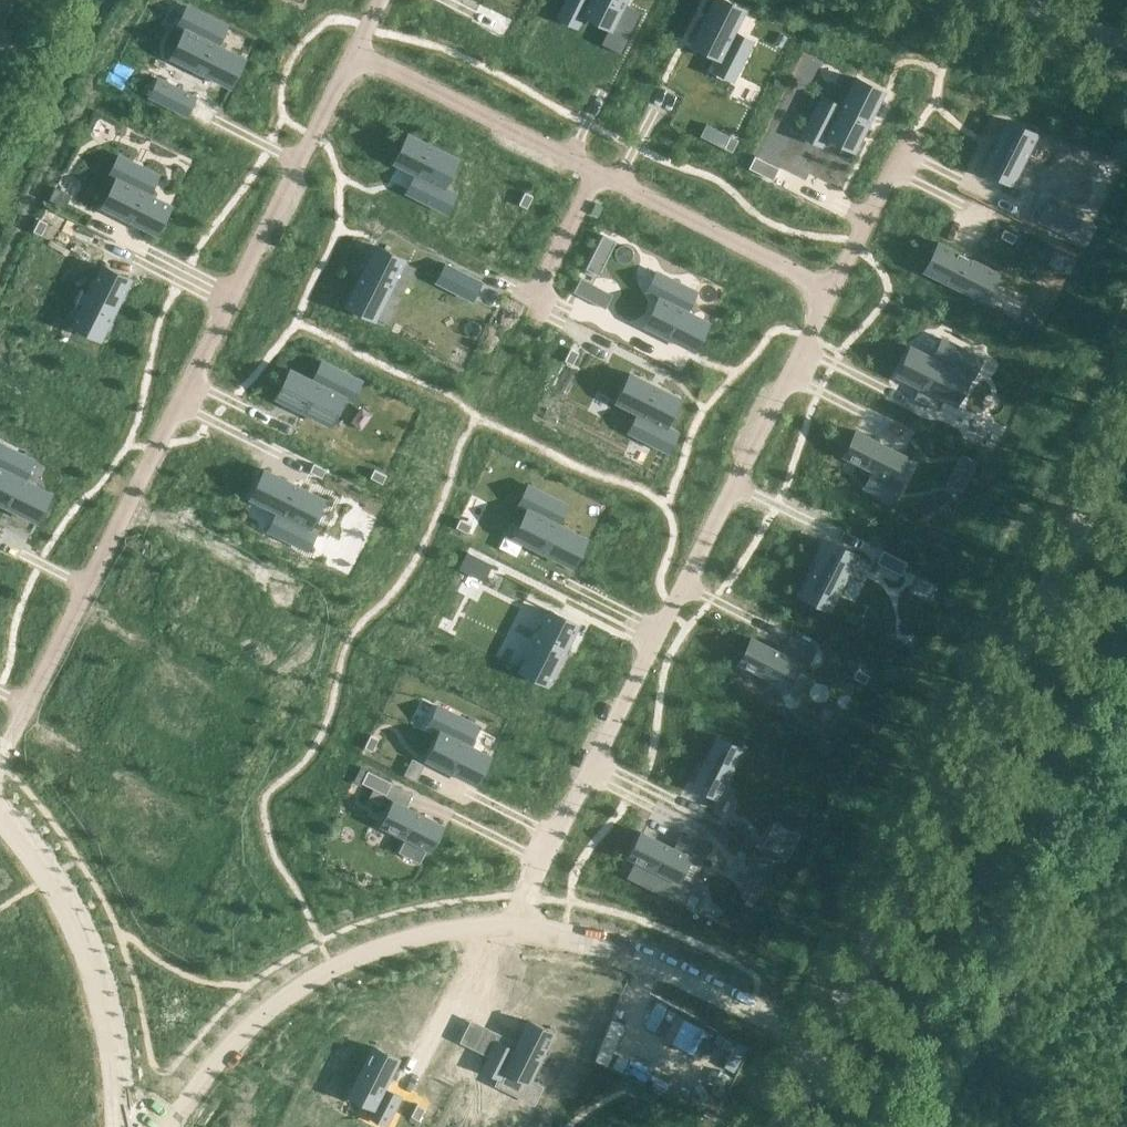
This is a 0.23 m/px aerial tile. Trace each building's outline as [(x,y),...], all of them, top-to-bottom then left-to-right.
[(558,16),(577,26),(583,14),(609,27),(601,43),(622,54),(643,13),(624,3),(625,0),(566,0),(558,16)] [(692,44),(720,58),(714,70),(733,80),(752,42),(733,32),(744,10),(725,0),(714,0),(692,44)] [(186,29),(172,57),(230,86),(244,58),(217,44),(226,25),(188,6),(179,25),(186,29)] [(822,97),(803,135),(822,145),(826,136),(854,150),(884,92),(855,78),(841,107),(822,97)] [(159,79),(150,97),(186,115),(195,97),(159,79)] [(1008,120),(984,168),(1012,182),(1036,134),(1008,120)] [(409,134),(395,162),(417,173),(408,192),(446,211),(455,192),(443,186),(457,158),(409,134)] [(730,136),(724,148),(732,152),(738,140),(730,136)] [(763,140),(747,172),(759,178),(775,146),(763,140)] [(117,178),(103,206),(156,233),(170,205),(148,194),(158,175),(120,156),(110,175),(117,178)] [(55,187),(49,199),(65,207),(71,195),(55,187)] [(525,192),(519,204),(527,208),(533,196),(525,192)] [(41,215),(36,227),(43,231),(49,219),(41,215)] [(1078,226),(1072,238),(1080,242),(1086,230),(1078,226)] [(1005,229),(1001,237),(1013,243),(1017,235),(1005,229)] [(603,233),(586,267),(600,274),(617,240),(603,233)] [(1031,239),(1027,247),(1036,252),(1040,244),(1031,239)] [(939,243),(925,271),(984,300),(998,272),(939,243)] [(377,246),(347,304),(375,319),(405,260),(377,246)] [(102,266),(73,324),(101,339),(131,280),(102,266)] [(660,297),(646,325),(694,349),(708,321),(686,310),(696,291),(658,272),(648,291),(660,297)] [(467,275),(463,283),(475,289),(479,281),(467,275)] [(576,281),(572,288),(584,294),(588,286),(576,281)] [(911,347),(897,375),(920,386),(914,398),(938,410),(944,398),(955,404),(969,376),(971,377),(981,358),(943,339),(933,358),(911,347)] [(571,348),(565,360),(573,364),(579,352),(571,348)] [(291,369),(277,397),(330,424),(344,396),(351,399),(361,380),(323,361),(313,381),(291,369)] [(632,372),(618,400),(640,411),(631,430),(669,449),(678,430),(666,424),(680,396),(632,372)] [(856,431),(844,455),(874,470),(865,487),(892,500),(900,483),(892,479),(904,455),(856,431)] [(37,521),(51,493),(24,479),(33,460),(0,443),(0,502),(37,521)] [(965,456),(961,464),(973,470),(977,462),(965,456)] [(311,467),(307,475),(319,481),(323,473),(311,467)] [(375,469),(371,477),(383,483),(386,475),(375,469)] [(266,470),(252,498),(279,511),(269,530),(307,549),(317,530),(310,527),(324,499),(266,470)] [(528,509),(514,537),(573,566),(587,538),(558,523),(567,504),(529,485),(520,504),(528,509)] [(460,519),(456,527),(468,533),(472,525),(460,519)] [(829,540),(801,594),(829,608),(857,554),(829,540)] [(883,550),(877,563),(901,575),(907,563),(883,550)] [(468,552),(462,564),(470,568),(476,556),(468,552)] [(302,589),(298,597),(310,603),(314,595),(302,589)] [(550,610),(520,669),(548,683),(578,624),(550,610)] [(752,638),(740,662),(788,686),(800,662),(808,666),(817,649),(790,636),(782,653),(752,638)] [(858,669),(854,677),(866,683),(870,675),(858,669)] [(252,690),(248,698),(260,704),(264,696),(252,690)] [(441,731),(427,759),(476,783),(490,755),(467,744),(477,725),(439,706),(429,725),(441,731)] [(371,735),(365,747),(373,751),(379,739),(371,735)] [(717,736),(693,784),(718,796),(742,749),(717,736)] [(368,770),(362,782),(386,794),(392,782),(368,770)] [(394,800),(382,825),(430,849),(442,825),(394,800)] [(227,819),(223,827),(235,833),(239,825),(227,819)] [(642,832),(629,856),(677,881),(689,856),(642,832)] [(785,845),(779,856),(787,860),(793,849),(785,845)] [(759,864),(755,872),(767,878),(771,870),(759,864)] [(497,1042),(484,1068),(501,1077),(505,1068),(529,1081),(553,1033),(529,1021),(514,1050),(497,1042)] [(374,1047),(350,1094),(374,1107),(370,1115),(387,1124),(400,1097),(383,1088),(398,1059),(374,1047)]
